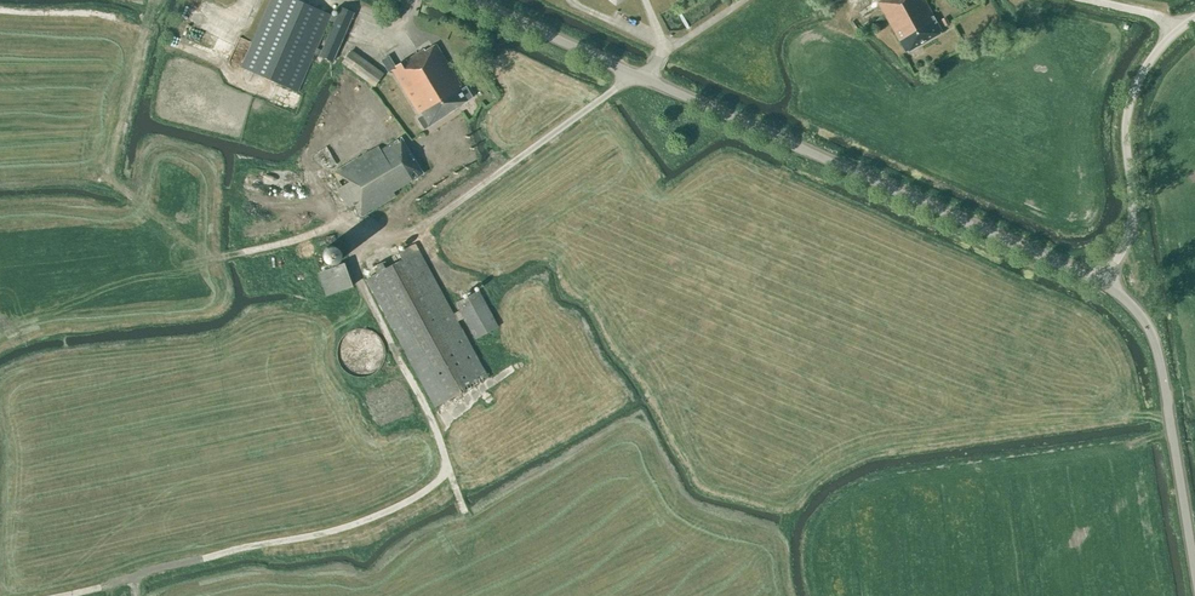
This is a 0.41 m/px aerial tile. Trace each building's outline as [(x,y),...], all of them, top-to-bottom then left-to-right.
[(296,0),(270,0),(241,67),(297,92),(313,55),(332,63),(354,13),(341,7),(336,18),(296,0)] [(628,2),(627,0),(607,0),(605,1),(616,13),(628,2)] [(943,33),(925,0),(882,0),(878,2),(885,15),(907,53),(943,33)] [(185,39),(179,51),(200,60),(205,47),(185,39)] [(460,86),(435,44),(424,51),(424,49),(397,66),(391,55),(381,61),(388,72),(391,70),(418,114),(421,113),(422,115),(417,119),(424,129),(429,126),(467,101),(472,97),(465,87),(460,90),(459,87),(460,86)] [(374,86),(383,74),(350,51),(341,63),(374,86)] [(294,111),(297,95),(288,94),(285,109),(294,111)] [(423,174),(400,138),(380,150),(378,146),(332,172),(341,187),(336,189),(347,209),(354,205),(361,217),(395,196),(393,192),(423,174)] [(327,170),(336,165),(326,146),(317,152),(327,170)] [(243,193),(252,196),(254,189),(256,189),(257,187),(246,184),(243,193)] [(453,314),(415,244),(361,273),(435,407),(488,378),(457,321),(464,318),(475,339),(497,327),(478,291),(456,303),(460,310),(453,314)] [(327,302),(352,292),(343,268),(318,277),(327,302)]
